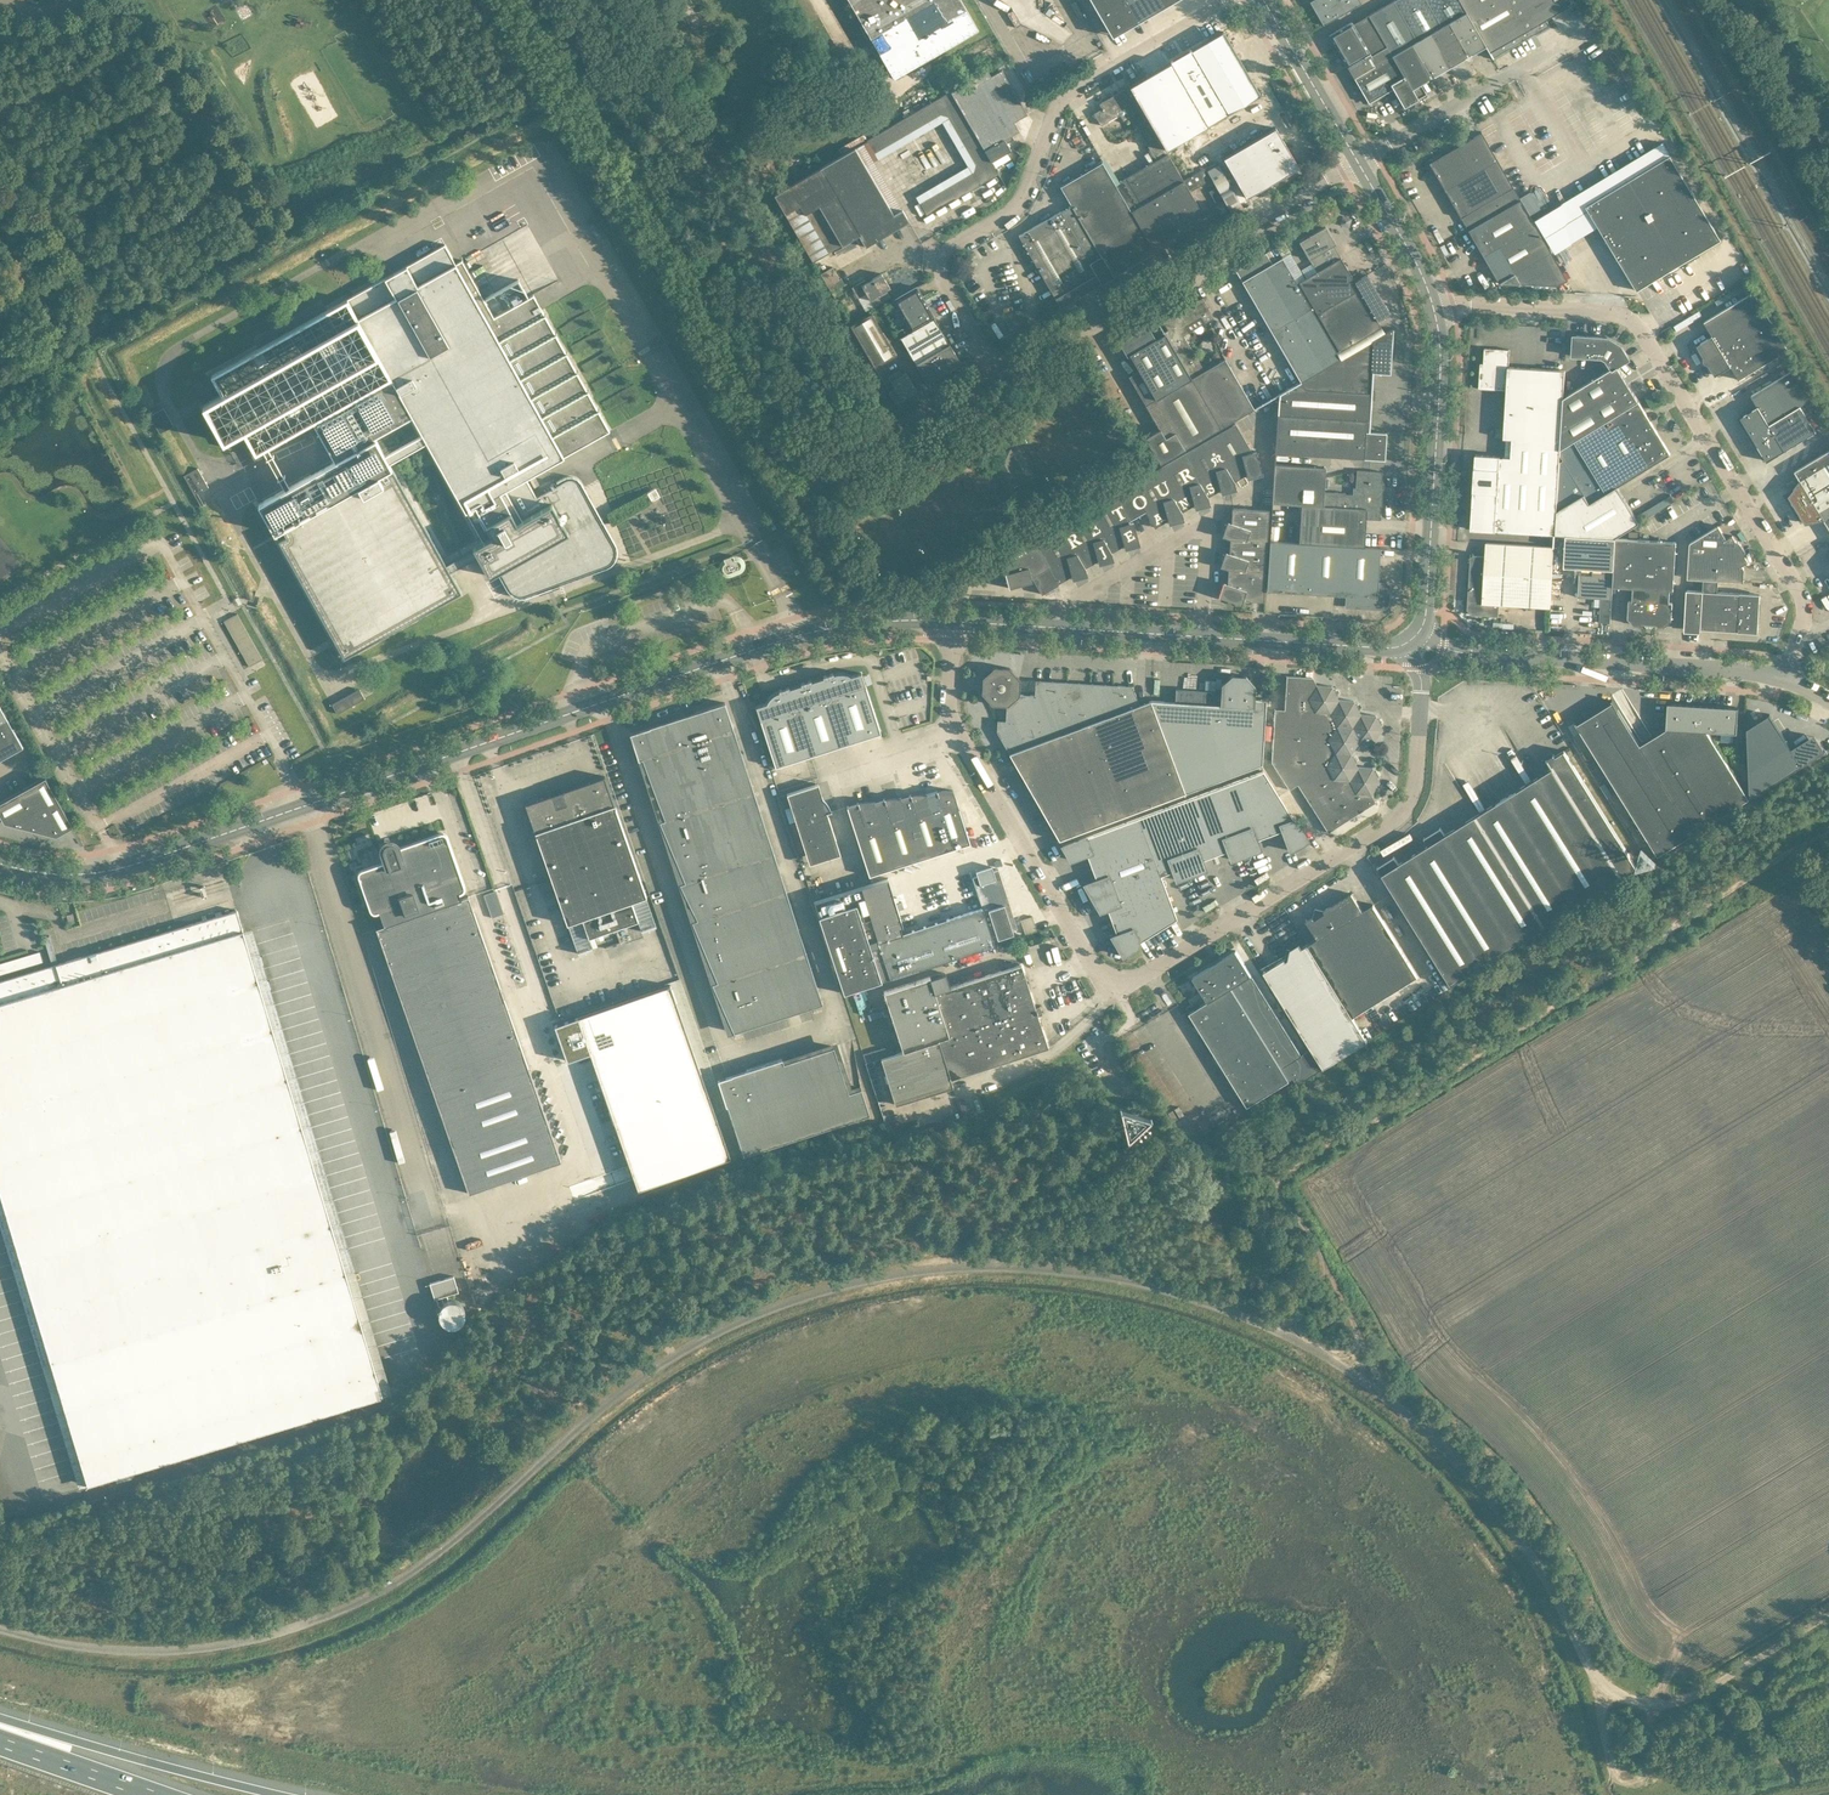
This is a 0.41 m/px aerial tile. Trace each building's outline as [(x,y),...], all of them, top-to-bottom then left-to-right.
[(894,78),(979,29),(962,0),(849,0),(894,78)] [(1113,34),(1134,21),(1135,23),(1145,17),(1144,16),(1171,0),(1093,0),(1113,34)] [(1361,3),(1360,0),(1312,0),(1310,1),(1316,12),(1324,25),(1361,3)] [(1431,33),(1442,27),(1426,0),(1394,0),(1393,1),(1417,41),(1431,33)] [(1442,27),(1448,23),(1466,12),(1459,0),(1426,0),(1442,27)] [(1466,12),(1486,46),(1493,58),(1549,26),(1546,21),(1575,3),(1573,0),(1459,0),(1466,12)] [(1393,1),(1369,15),(1386,46),(1387,46),(1392,55),(1412,44),(1417,41),(1393,1)] [(1466,12),(1448,23),(1468,56),(1486,46),(1466,12)] [(1347,66),(1370,53),(1371,55),(1386,46),(1369,15),(1353,24),(1352,21),(1329,35),(1347,66)] [(1448,23),(1442,27),(1431,33),(1450,66),(1468,56),(1448,23)] [(1146,76),(1130,86),(1167,149),(1261,95),(1224,31),(1221,33),(1167,64),(1146,76)] [(1431,33),(1417,41),(1412,44),(1431,77),(1450,66),(1431,33)] [(1392,55),(1407,80),(1418,99),(1418,98),(1426,93),(1421,84),(1431,77),(1412,44),(1392,55)] [(1347,66),(1354,77),(1392,55),(1387,46),(1386,46),(1371,55),(1370,53),(1347,66)] [(1598,62),(1608,78),(1620,71),(1610,54),(1598,62)] [(1392,55),(1354,77),(1369,102),(1393,88),(1407,80),(1392,55)] [(987,69),(950,91),(991,160),(991,161),(1011,150),(1007,143),(1005,139),(1012,135),(1019,130),(1014,121),(1027,113),(1002,69),(991,76),(987,69)] [(1407,80),(1393,88),(1404,107),(1418,99),(1407,80)] [(1102,108),(1094,113),(1101,125),(1109,120),(1120,113),(1118,109),(1125,105),(1128,111),(1131,115),(1140,132),(1149,148),(1153,154),(1156,160),(1119,181),(1116,183),(1131,210),(1184,180),(1168,153),(1152,125),(1135,97),(1129,86),(1122,90),(1120,91),(1099,103),(1102,108)] [(998,173),(991,161),(991,160),(950,91),(867,139),(874,153),(940,114),(947,116),(974,163),(973,170),(919,202),(927,215),(998,173)] [(1276,127),(1224,158),(1247,198),(1285,175),(1299,167),(1298,164),(1298,165),(1276,127)] [(1445,190),(1497,159),(1482,132),(1429,162),(1445,190)] [(894,214),(862,160),(855,148),(775,194),(786,213),(813,260),(827,251),(828,253),(860,235),(866,246),(906,223),(908,217),(902,209),(894,214)] [(1722,239),(1671,155),(1587,206),(1638,290),(1722,239)] [(1461,217),(1513,187),(1497,159),(1445,190),(1461,217)] [(1061,211),(1102,281),(1112,275),(1113,276),(1155,252),(1131,210),(1116,183),(1103,161),(1066,182),(1063,176),(1057,180),(1072,206),(1061,212),(1061,211)] [(1218,164),(1207,170),(1223,197),(1233,214),(1243,208),(1218,164)] [(1131,210),(1155,252),(1208,221),(1190,191),(1211,179),(1205,168),(1184,180),(1131,210)] [(1513,187),(1461,217),(1499,282),(1514,273),(1551,251),(1513,187)] [(1060,307),(1103,282),(1102,281),(1061,211),(1019,235),(1060,306),(1060,307)] [(1325,226),(1299,241),(1317,271),(1326,266),(1319,253),(1336,243),(1325,226)] [(445,244),(207,377),(216,394),(193,407),(214,444),(236,432),(250,457),(313,421),(336,463),(259,503),(275,533),(283,529),(287,535),(279,540),(345,657),(462,591),(450,571),(478,555),(490,576),(499,570),(509,588),(512,592),(517,595),(522,595),(527,595),(606,565),(610,563),(614,559),(615,554),(615,548),(613,543),(579,483),(577,480),(573,479),(569,478),(565,480),(536,496),(526,478),(610,431),(534,295),(494,317),(462,259),(456,263),(445,244)] [(1514,273),(1499,282),(1500,282),(1500,283),(1519,284),(1520,284),(1520,283),(1556,286),(1567,279),(1551,251),(1514,273)] [(1236,270),(1242,281),(1272,263),(1266,253),(1236,270)] [(1242,281),(1257,306),(1297,283),(1282,257),(1272,263),(1242,281)] [(1355,281),(1341,257),(1326,266),(1317,271),(1299,282),(1317,313),(1359,289),(1355,281)] [(821,274),(828,286),(840,279),(833,267),(821,274)] [(874,306),(891,296),(887,290),(890,288),(882,273),(866,282),(865,279),(852,287),(858,298),(867,293),(874,306)] [(1359,289),(1317,313),(1339,351),(1381,327),(1378,320),(1390,313),(1368,274),(1355,281),(1359,289)] [(828,286),(832,292),(845,284),(841,278),(840,279),(828,286)] [(1311,308),(1297,283),(1257,306),(1271,331),(1311,308)] [(896,299),(914,330),(935,318),(917,286),(896,299)] [(1704,321),(1712,335),(1722,350),(1771,320),(1754,291),(1751,293),(1704,321)] [(1194,305),(1179,314),(1178,311),(1163,320),(1168,329),(1165,331),(1186,368),(1192,378),(1204,370),(1184,335),(1190,331),(1186,325),(1201,317),(1204,323),(1214,317),(1202,297),(1193,303),(1194,305)] [(1271,331),(1286,356),(1326,333),(1311,308),(1271,331)] [(872,313),(850,325),(875,367),(896,355),(872,313)] [(916,362),(932,353),(949,343),(935,318),(914,330),(901,337),(916,362)] [(1789,349),(1771,320),(1722,350),(1731,366),(1739,379),(1789,349)] [(1145,404),(1155,398),(1191,378),(1160,324),(1150,330),(1148,326),(1121,342),(1128,354),(1129,354),(1139,370),(1129,375),(1145,404)] [(1279,399),(1367,404),(1371,405),(1373,372),(1390,373),(1393,328),(1341,358),(1301,381),(1280,394),(1279,399)] [(1341,358),(1326,333),(1286,356),(1301,381),(1341,358)] [(1607,360),(1612,368),(1613,369),(1618,366),(1630,359),(1622,345),(1620,347),(1607,339),(1608,337),(1574,335),(1572,355),(1603,357),(1607,360)] [(1703,355),(1704,361),(1722,350),(1712,335),(1697,344),(1703,355)] [(949,343),(932,353),(944,373),(961,363),(949,343)] [(1479,388),(1507,389),(1509,366),(1510,349),(1485,347),(1484,370),(1481,370),(1479,388)] [(1731,366),(1722,350),(1704,361),(1709,364),(1716,375),(1731,366)] [(915,363),(927,383),(944,373),(932,353),(916,362),(915,363)] [(1225,358),(1214,364),(1204,370),(1192,378),(1221,428),(1254,408),(1225,358)] [(1556,534),(1557,511),(1561,448),(1564,397),(1565,370),(1509,366),(1507,389),(1504,437),(1513,438),(1512,456),(1501,456),(1496,530),(1555,534),(1554,546),(1555,546),(1556,534)] [(1564,397),(1561,448),(1639,401),(1639,400),(1633,390),(1624,376),(1618,366),(1613,369),(1612,368),(1564,397)] [(1751,395),(1758,406),(1769,425),(1801,405),(1817,395),(1799,366),(1751,395)] [(895,388),(889,391),(895,402),(917,390),(911,380),(906,372),(902,375),(900,370),(889,377),(895,388)] [(1160,463),(1185,449),(1221,428),(1192,378),(1191,378),(1155,398),(1145,404),(1151,415),(1159,429),(1145,437),(1160,463)] [(1366,431),(1367,404),(1279,399),(1276,452),(1369,458),(1385,459),(1387,432),(1366,431)] [(1557,511),(1556,534),(1566,535),(1582,536),(1615,537),(1640,522),(1617,486),(1660,460),(1671,453),(1639,401),(1561,448),(1557,511)] [(1758,406),(1741,417),(1744,422),(1747,427),(1748,428),(1745,429),(1747,434),(1751,432),(1751,433),(1751,434),(1754,439),(1767,461),(1817,431),(1801,405),(1769,425),(1758,406)] [(164,407),(150,415),(160,433),(174,426),(164,407)] [(1236,423),(1210,438),(1234,481),(1247,474),(1248,478),(1263,474),(1257,450),(1253,451),(1236,423)] [(1236,489),(1234,481),(1210,438),(1183,453),(1208,496),(1220,489),(1222,493),(1236,489)] [(1801,480),(1812,500),(1828,490),(1828,450),(1795,471),(1801,480)] [(1183,453),(1157,469),(1182,511),(1194,504),(1196,508),(1210,504),(1208,496),(1183,453)] [(1496,530),(1501,456),(1501,455),(1476,454),(1475,467),(1475,470),(1474,470),(1473,488),(1473,491),(1471,529),(1496,530)] [(1301,504),(1323,505),(1324,491),(1326,467),(1275,464),(1272,503),(1301,504)] [(198,468),(184,476),(195,495),(201,506),(204,504),(198,493),(209,487),(198,468)] [(1145,511),(1155,527),(1168,519),(1169,523),(1184,520),(1182,511),(1157,469),(1130,484),(1113,494),(1129,521),(1145,511)] [(1323,505),(1367,508),(1366,518),(1380,519),(1383,471),(1357,470),(1356,487),(1353,487),(1353,494),(1346,493),(1346,492),(1324,491),(1323,505)] [(1789,497),(1797,509),(1812,500),(1801,480),(1788,495),(1789,497)] [(1812,500),(1824,520),(1828,527),(1828,490),(1812,500)] [(1140,545),(1137,536),(1134,521),(1129,522),(1129,521),(1113,494),(1087,509),(1111,552),(1124,544),(1125,549),(1140,545)] [(1824,520),(1812,500),(1797,509),(1805,523),(1816,521),(1824,520)] [(1301,504),(1300,523),(1366,528),(1366,518),(1367,508),(1323,505),(1301,504)] [(1230,538),(1268,541),(1270,510),(1232,507),(1231,522),(1227,521),(1222,535),(1230,538)] [(1087,509),(1061,524),(1085,567),(1098,560),(1099,564),(1114,560),(1111,552),(1087,509)] [(1786,531),(1801,521),(1794,511),(1779,521),(1786,531)] [(1010,537),(1025,529),(1018,517),(1003,526),(1010,537)] [(1365,546),(1366,528),(1300,523),(1299,542),(1307,543),(1365,546)] [(1049,567),(1058,583),(1072,575),(1073,578),(1072,578),(1073,580),(1088,576),(1088,574),(1087,574),(1085,567),(1061,524),(1034,540),(1049,567)] [(1690,542),(1688,578),(1743,546),(1741,543),(1739,541),(1736,540),(1733,535),(1727,539),(1719,525),(1690,542)] [(1566,535),(1564,566),(1580,567),(1582,536),(1566,535)] [(1615,537),(1582,536),(1580,567),(1578,596),(1601,598),(1600,622),(1611,622),(1613,586),(1616,537),(1615,537)] [(1633,587),(1633,599),(1670,602),(1670,589),(1674,590),(1677,541),(1616,537),(1613,586),(1633,587)] [(1266,570),(1268,541),(1230,538),(1229,553),(1225,551),(1220,566),(1228,568),(1266,570)] [(1012,552),(1002,559),(1010,572),(1005,573),(1009,588),(1018,585),(1033,581),(1032,577),(1042,594),(1045,592),(1046,594),(1047,593),(1055,589),(1054,587),(1058,584),(1058,583),(1049,567),(1034,540),(1012,552)] [(1270,541),(1267,590),(1304,592),(1307,543),(1299,542),(1270,541)] [(1486,542),(1485,555),(1482,603),(1500,604),(1502,604),(1506,544),(1486,542)] [(1304,592),(1347,595),(1377,597),(1378,583),(1380,547),(1365,546),(1307,543),(1304,592)] [(1530,606),(1534,545),(1506,544),(1502,604),(1530,606)] [(1555,547),(1534,545),(1530,606),(1551,607),(1555,547)] [(1745,550),(1743,546),(1688,578),(1704,579),(1719,580),(1744,581),(1745,568),(1743,565),(1749,561),(1746,555),(1746,553),(1745,550)] [(723,565),(723,568),(724,571),(727,573),(730,572),(738,569),(741,567),(742,564),(741,561),(738,559),(735,559),(733,555),(724,559),(726,563),(723,565)] [(1482,603),(1485,555),(1471,555),(1468,609),(1472,614),(1499,616),(1500,604),(1482,603)] [(1218,596),(1227,599),(1241,604),(1243,600),(1264,601),(1266,570),(1228,568),(1227,583),(1223,582),(1218,596)] [(1718,591),(1719,580),(1704,579),(1704,590),(1701,628),(1739,630),(1741,593),(1718,591)] [(1377,597),(1347,595),(1347,606),(1381,608),(1384,607),(1386,605),(1387,602),(1388,583),(1378,583),(1377,597)] [(1701,629),(1701,628),(1704,590),(1687,589),(1685,628),(1701,629)] [(1759,594),(1741,593),(1739,630),(1757,631),(1759,594)] [(1672,620),(1672,615),(1673,602),(1670,602),(1633,599),(1629,599),(1628,617),(1634,624),(1641,624),(1644,622),(1647,628),(1651,628),(1656,623),(1658,626),(1665,626),(1672,620)] [(250,666),(263,659),(238,613),(224,621),(250,666)] [(983,677),(982,692),(992,704),(1007,705),(1006,720),(998,720),(997,731),(1010,754),(1017,751),(1139,704),(1133,686),(1036,680),(1035,695),(1019,694),(1020,679),(1010,668),(994,667),(983,677)] [(833,672),(823,676),(824,677),(830,697),(845,744),(881,732),(866,685),(862,672),(851,676),(850,675),(849,674),(848,674),(846,673),(844,673),(843,673),(841,673),(839,673),(837,673),(835,673),(834,674),(833,672)] [(1175,701),(1266,707),(1266,698),(1255,698),(1255,686),(1246,675),(1232,674),(1221,684),(1221,696),(1214,695),(1214,691),(1176,688),(1175,701)] [(1287,675),(1285,709),(1315,711),(1309,697),(1317,685),(1313,677),(1287,675)] [(802,684),(790,688),(796,708),(811,755),(845,744),(830,697),(824,677),(812,681),(811,679),(801,683),(802,684)] [(1332,686),(1317,685),(1309,697),(1315,711),(1330,712),(1339,699),(1337,695),(1338,695),(1336,689),(1334,690),(1332,686)] [(766,703),(756,706),(760,719),(776,766),(811,755),(796,708),(790,688),(789,687),(779,690),(780,691),(778,692),(776,692),(775,693),(773,694),(772,696),(770,697),(769,698),(768,700),(767,701),(766,703)] [(338,713),(365,698),(360,688),(332,704),(338,713)] [(1330,712),(1337,726),(1352,726),(1361,714),(1359,710),(1360,709),(1358,704),(1356,705),(1354,700),(1339,699),(1330,712)] [(1739,707),(1668,703),(1669,701),(1667,701),(1667,712),(1666,728),(1641,744),(1613,699),(1612,700),(1613,702),(1578,723),(1577,721),(1576,722),(1658,855),(1750,798),(1708,731),(1737,733),(1737,736),(1738,737),(1739,720),(1738,720),(1739,707)] [(1017,751),(1010,754),(1034,796),(1110,767),(1128,813),(1185,792),(1151,700),(1139,704),(1017,751)] [(1262,763),(1266,707),(1175,701),(1151,700),(1185,792),(1262,763)] [(642,758),(734,728),(725,702),(693,713),(630,733),(639,759),(642,758)] [(1275,708),(1273,735),(1329,739),(1337,726),(1330,712),(1315,711),(1285,709),(1275,708)] [(1770,713),(1747,728),(1750,798),(1826,751),(1825,750),(1824,751),(1819,741),(1815,736),(1809,739),(1793,749),(1792,748),(1770,713)] [(1361,714),(1352,726),(1359,741),(1374,742),(1383,729),(1381,724),(1382,724),(1379,718),(1378,719),(1376,715),(1361,714)] [(24,747),(7,718),(0,722),(0,760),(24,747)] [(1352,726),(1337,726),(1329,739),(1336,752),(1351,753),(1353,749),(1355,750),(1358,745),(1357,744),(1359,741),(1352,726)] [(665,819),(754,790),(734,728),(642,758),(665,819)] [(1327,765),(1336,752),(1329,739),(1273,735),(1272,761),(1289,789),(1298,784),(1327,765)] [(1378,866),(1384,876),(1452,984),(1638,868),(1571,760),(1564,750),(1555,755),(1554,753),(1547,758),(1553,768),(1446,834),(1441,827),(1424,837),(1429,845),(1399,863),(1394,856),(1378,866)] [(1351,753),(1336,752),(1327,765),(1334,778),(1349,779),(1357,766),(1356,762),(1357,761),(1354,756),(1353,757),(1351,753)] [(1351,783),(1349,779),(1334,778),(1327,765),(1298,784),(1313,807),(1351,783)] [(1349,779),(1356,792),(1371,794),(1380,781),(1377,777),(1379,776),(1376,771),(1375,771),(1373,767),(1357,766),(1349,779)] [(1110,767),(1034,796),(1059,839),(1128,813),(1110,767)] [(1263,770),(1248,776),(1269,834),(1283,829),(1290,850),(1308,839),(1295,818),(1293,819),(1263,770)] [(74,826),(46,776),(0,802),(0,814),(5,822),(57,835),(74,826)] [(605,776),(526,803),(567,923),(582,918),(589,937),(638,920),(632,901),(647,896),(605,776)] [(1248,776),(1221,786),(1245,854),(1260,848),(1256,839),(1269,834),(1248,776)] [(832,810),(831,810),(828,803),(823,798),(818,783),(787,793),(805,850),(836,840),(827,812),(832,811),(832,810)] [(1351,783),(1313,807),(1328,832),(1375,802),(1371,794),(1356,792),(1351,783)] [(1245,854),(1221,786),(1193,797),(1215,855),(1228,850),(1231,859),(1245,854)] [(926,794),(945,851),(970,843),(953,790),(945,789),(937,790),(927,794),(926,794)] [(774,852),(754,790),(665,819),(660,820),(685,881),(774,852)] [(900,798),(920,859),(945,851),(926,794),(927,794),(919,793),(911,794),(910,794),(901,797),(900,798)] [(874,801),(895,867),(920,859),(900,798),(901,797),(893,797),(885,798),(885,797),(884,798),(874,801)] [(1193,797),(1166,807),(1191,874),(1205,869),(1202,860),(1215,855),(1193,797)] [(858,802),(848,805),(847,806),(869,875),(895,867),(874,801),(866,801),(859,802),(858,801),(858,802)] [(1149,845),(1159,872),(1160,875),(1161,875),(1173,870),(1177,879),(1191,874),(1166,807),(1139,817),(1149,845)] [(1087,853),(1092,867),(1149,845),(1139,817),(1074,841),(1063,845),(1071,859),(1087,853)] [(359,873),(359,874),(359,875),(359,876),(364,888),(371,909),(372,910),(372,911),(373,911),(374,912),(375,912),(376,912),(377,911),(382,910),(387,925),(409,917),(418,914),(446,904),(462,898),(460,893),(461,893),(464,891),(466,888),(465,885),(459,866),(448,835),(446,833),(444,832),(441,832),(398,847),(397,846),(397,845),(396,844),(395,843),(394,843),(393,842),(392,842),(391,842),(389,842),(388,842),(387,843),(386,843),(385,844),(385,845),(384,846),(384,847),(383,848),(383,849),(383,851),(383,852),(387,861),(362,870),(361,870),(361,871),(360,871),(360,872),(359,873)] [(1097,880),(1085,884),(1093,897),(1159,872),(1149,845),(1092,867),(1097,880)] [(786,890),(774,852),(685,881),(680,883),(697,918),(786,890)] [(972,877),(982,907),(992,936),(997,934),(998,938),(1014,933),(1013,929),(1018,928),(998,868),(993,870),(992,866),(981,870),(976,872),(977,875),(972,877)] [(1106,908),(1111,921),(1169,898),(1161,875),(1160,875),(1159,872),(1093,897),(1100,911),(1106,908)] [(887,877),(814,901),(819,916),(844,993),(882,981),(871,948),(879,945),(878,941),(900,934),(898,927),(903,926),(887,877)] [(484,894),(492,917),(504,913),(496,890),(484,894)] [(786,890),(697,918),(692,920),(717,981),(806,952),(786,890)] [(1419,976),(1380,914),(1374,904),(1363,910),(1352,893),(1325,910),(1326,912),(1315,919),(1314,917),(1308,920),(1319,938),(1311,943),(1356,1015),(1419,976)] [(468,895),(462,898),(465,905),(471,903),(469,896),(468,895)] [(387,925),(376,928),(437,1102),(469,1193),(561,1161),(529,1069),(526,1059),(523,1052),(473,907),(471,903),(465,905),(462,898),(446,904),(418,914),(409,917),(387,925)] [(1151,934),(1177,918),(1169,898),(1111,921),(1117,934),(1112,936),(1123,955),(1137,946),(1140,944),(1139,942),(1151,934)] [(879,945),(871,948),(882,981),(995,944),(992,936),(982,907),(900,934),(878,941),(879,945)] [(56,1375),(89,1485),(384,1397),(238,910),(0,981),(0,1191),(56,1375)] [(1031,916),(1019,920),(1024,935),(1036,931),(1031,916)] [(1264,971),(1312,1048),(1324,1067),(1324,1068),(1368,1040),(1353,1017),(1356,1015),(1311,943),(1308,944),(1303,947),(1300,943),(1291,948),(1288,959),(1286,960),(1285,958),(1264,971)] [(1248,1106),(1290,1080),(1294,1078),(1298,1084),(1324,1068),(1324,1067),(1312,1048),(1302,1054),(1237,950),(1193,977),(1208,1001),(1190,1012),(1248,1106)] [(823,1003),(806,952),(717,981),(712,982),(734,1032),(823,1003)] [(949,1035),(938,1039),(951,1078),(1048,1047),(1038,1014),(1042,1013),(1040,1005),(1035,1006),(1022,963),(952,986),(935,991),(949,1035)] [(885,990),(905,1051),(939,1040),(938,1039),(949,1035),(935,991),(952,986),(947,971),(931,976),(931,975),(885,990)] [(578,1016),(555,1025),(567,1060),(590,1052),(638,1190),(731,1157),(671,984),(578,1016)] [(953,1086),(951,1078),(938,1039),(939,1040),(905,1051),(881,1058),(896,1104),(953,1086)] [(783,1058),(746,1070),(718,1079),(726,1105),(728,1105),(744,1155),(870,1113),(861,1087),(849,1091),(834,1046),(784,1062),(783,1058)] [(1150,1104),(1125,1107),(1128,1137),(1153,1135),(1150,1104)] [(435,1298),(459,1291),(454,1275),(430,1283),(435,1298)]
